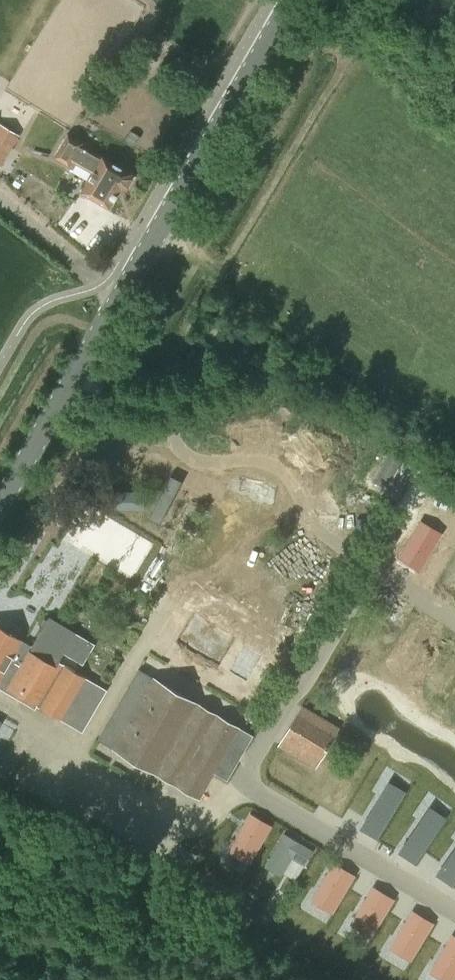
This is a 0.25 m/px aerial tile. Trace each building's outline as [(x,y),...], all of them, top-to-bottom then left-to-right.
[(1,167),(20,135),(0,124),(0,166),(1,167)] [(76,164),(92,173),(81,191),(109,207),(121,187),(127,186),(132,177),(131,172),(67,134),(54,157),(73,168),(76,164)] [(420,572),(443,534),(422,521),(399,559),(420,572)] [(19,699),(21,695),(82,731),(107,688),(89,677),(93,669),(83,663),(95,643),(49,616),(48,618),(44,619),(42,623),(43,627),(33,644),(0,625),(0,688),(19,699)] [(227,781),(253,736),(139,669),(98,739),(198,797),(213,772),(227,781)] [(302,704),(277,746),(316,768),(340,727),(302,704)] [(379,839),(407,791),(390,781),(361,829),(379,839)] [(416,864),(448,818),(431,806),(399,852),(416,864)] [(250,863),(273,825),(252,812),(229,850),(250,863)] [(283,833),(264,868),(281,877),(292,857),(305,864),(313,849),(283,833)] [(454,882),(454,847),(435,875),(452,887),(454,882)] [(334,913),(356,875),(335,863),(312,900),(334,913)] [(373,937),(396,899),(375,887),(352,925),(373,937)] [(412,961),(435,923),(414,911),(391,948),(412,961)] [(454,979),(454,936),(452,935),(430,973),(442,979),(454,979)]
